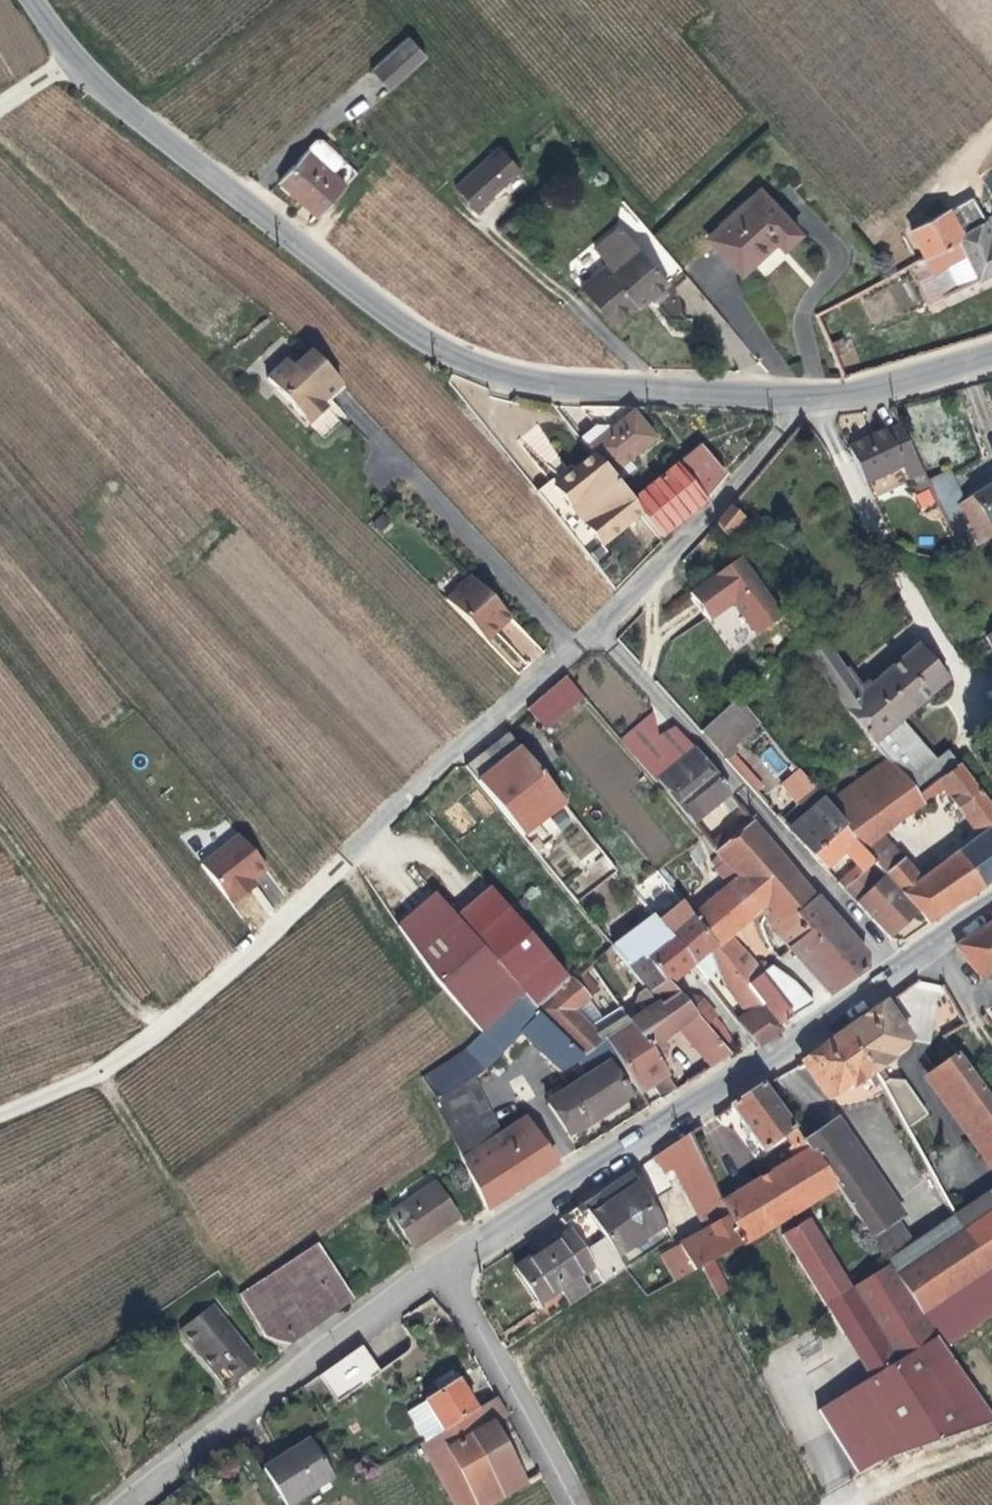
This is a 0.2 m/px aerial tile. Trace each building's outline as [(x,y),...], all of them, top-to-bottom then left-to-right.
[(401,87),(440,54),(421,31),(381,66),(401,87)] [(489,206),(532,165),(513,142),(468,185),(489,206)] [(331,212),(371,168),(358,155),(346,168),(321,146),(318,150),(303,166),(293,178),(331,212)] [(303,166),(318,150),(314,146),(300,162),(303,166)] [(720,231),(755,272),(770,257),(768,256),(789,236),(794,241),(811,226),(772,183),(758,195),(755,192),(728,217),(731,220),(720,231)] [(963,226),(951,203),(920,219),(912,222),(935,272),(943,268),(940,261),(967,248),(972,260),(961,265),(967,278),(991,266),(991,221),(991,219),(991,210),(963,226)] [(664,292),(696,263),(662,223),(647,236),(638,225),(612,249),(621,260),(596,284),(626,317),(647,298),(659,287),(664,292)] [(651,304),(664,292),(659,287),(647,298),(651,304)] [(337,387),(306,354),(288,370),(281,363),(270,373),(261,381),(305,427),(314,419),(322,412),(317,406),(323,400),(337,387)] [(340,390),(337,387),(323,400),(327,404),(340,390)] [(574,441),(586,456),(596,469),(638,434),(616,408),(598,422),(574,441)] [(581,418),(565,430),(574,441),(598,422),(596,418),(581,418)] [(887,424),(850,440),(867,476),(918,453),(903,420),(888,427),(887,424)] [(538,425),(523,434),(547,471),(562,462),(538,425)] [(560,476),(533,499),(580,557),(633,514),(620,497),(596,469),(586,456),(566,471),(560,476)] [(692,495),(664,460),(620,497),(633,514),(649,533),(692,495)] [(561,465),(528,492),(533,499),(560,476),(566,471),(561,465)] [(943,469),(969,525),(991,511),(991,481),(966,496),(950,465),(943,469)] [(929,476),(961,546),(976,539),(969,525),(943,469),(929,476)] [(916,493),(920,509),(936,506),(931,489),(916,493)] [(733,510),(723,522),(733,536),(745,522),(733,510)] [(976,539),(991,532),(991,511),(969,525),(976,539)] [(782,615),(741,556),(689,591),(708,618),(732,602),(754,635),(782,615)] [(467,578),(441,602),(482,643),(507,619),(467,578)] [(824,634),(807,644),(842,694),(888,747),(898,760),(914,783),(936,767),(954,753),(946,742),(935,751),(900,711),(947,671),(917,635),(858,686),(824,634)] [(567,666),(528,698),(545,719),(585,687),(567,666)] [(736,687),(709,711),(730,733),(755,710),(736,687)] [(686,733),(675,720),(656,720),(649,699),(617,726),(655,770),(657,769),(692,813),(720,791),(728,784),(686,733)] [(709,711),(698,720),(725,750),(732,743),(736,739),(730,733),(709,711)] [(506,724),(465,757),(477,772),(518,739),(506,724)] [(518,739),(477,772),(522,826),(562,794),(518,739)] [(732,743),(725,750),(765,795),(773,788),(732,743)] [(758,758),(778,776),(789,765),(769,746),(758,758)] [(844,817),(875,853),(919,905),(928,914),(968,887),(991,872),(991,801),(986,793),(954,753),(936,767),(981,825),(922,869),(880,825),(921,794),(914,783),(898,760),(888,747),(826,796),(844,817)] [(801,797),(782,814),(811,847),(844,817),(826,796),(813,780),(803,788),(812,799),(807,804),(801,797)] [(737,795),(728,784),(720,791),(728,802),(737,795)] [(751,812),(746,806),(733,817),(738,823),(751,812)] [(716,841),(738,867),(740,866),(753,882),(767,870),(792,903),(812,888),(751,812),(738,823),(723,835),(716,841)] [(719,829),(723,835),(738,823),(733,817),(719,829)] [(844,817),(811,847),(827,864),(835,858),(831,853),(843,843),(847,848),(857,860),(838,875),(843,880),(875,853),(844,817)] [(711,835),(716,841),(723,835),(719,829),(711,835)] [(239,834),(202,862),(234,904),(258,886),(254,880),(267,870),(239,834)] [(831,853),(835,858),(847,848),(843,843),(831,853)] [(919,905),(875,853),(843,880),(891,930),(919,905)] [(738,867),(690,904),(715,935),(727,926),(762,898),(764,895),(753,882),(740,866),(738,867)] [(767,870),(753,882),(764,895),(762,898),(788,936),(806,921),(792,903),(767,870)] [(396,915),(432,966),(474,1017),(518,982),(435,884),(396,915)] [(812,888),(792,903),(806,921),(788,936),(829,984),(863,959),(864,947),(812,888)] [(679,890),(654,910),(690,955),(701,968),(714,959),(738,993),(753,982),(741,967),(715,935),(690,904),(679,890)] [(650,904),(611,935),(631,962),(655,994),(674,981),(668,974),(690,955),(654,910),(650,904)] [(955,936),(983,969),(991,961),(991,912),(955,936)] [(727,926),(715,935),(741,967),(759,957),(727,926)] [(611,935),(589,955),(608,982),(623,969),(631,962),(611,935)] [(741,967),(753,982),(760,991),(778,1015),(815,993),(789,968),(769,952),(759,957),(741,967)] [(597,981),(581,962),(571,971),(587,990),(597,981)] [(623,969),(608,982),(623,1005),(632,999),(637,1005),(643,1001),(623,969)] [(571,971),(536,1000),(579,1045),(599,1032),(578,1008),(582,1004),(578,998),(587,990),(571,971)] [(624,1020),(597,981),(587,990),(578,998),(582,1004),(578,1008),(599,1032),(603,1029),(605,1027),(608,1030),(624,1020)] [(632,999),(623,1005),(630,1016),(673,1080),(677,1077),(669,1062),(678,1057),(661,1030),(678,1020),(709,1057),(729,1045),(703,1014),(689,998),(674,981),(655,994),(643,1001),(637,1005),(632,999)] [(518,982),(474,1017),(478,1022),(472,1027),(449,1038),(419,1053),(431,1077),(431,1083),(448,1115),(460,1141),(498,1121),(471,1062),(481,1057),(520,1025),(559,1065),(570,1059),(579,1045),(536,1000),(518,982)] [(753,982),(738,993),(745,1002),(760,991),(753,982)] [(699,990),(689,998),(703,1014),(712,1006),(699,990)] [(745,1002),(735,1009),(757,1036),(781,1019),(778,1015),(760,991),(745,1002)] [(909,1029),(884,993),(843,1023),(878,1072),(904,1117),(926,1104),(904,1071),(886,1069),(879,1058),(894,1048),(891,1042),(909,1029)] [(630,1016),(624,1020),(608,1030),(605,1027),(603,1029),(617,1051),(637,1083),(650,1076),(658,1089),(673,1080),(630,1016)] [(878,1072),(843,1023),(803,1052),(828,1087),(848,1074),(852,1078),(866,1068),(873,1077),(878,1072)] [(599,1032),(579,1045),(570,1059),(577,1055),(587,1069),(547,1093),(564,1125),(628,1087),(608,1056),(617,1051),(603,1029),(599,1032)] [(957,1042),(931,1062),(991,1144),(991,1090),(957,1042)] [(931,1062),(922,1068),(988,1157),(991,1154),(991,1144),(931,1062)] [(778,1096),(763,1073),(728,1095),(760,1140),(783,1123),(790,1134),(787,1136),(795,1148),(721,1192),(727,1205),(741,1233),(833,1178),(802,1133),(778,1096)] [(462,1147),(486,1198),(523,1173),(520,1169),(527,1164),(530,1169),(557,1152),(530,1105),(462,1147)] [(877,1185),(894,1209),(902,1203),(838,1109),(829,1115),(877,1185)] [(921,1247),(909,1231),(894,1209),(877,1185),(829,1115),(802,1133),(833,1178),(887,1256),(919,1303),(987,1257),(961,1219),(921,1247)] [(667,1227),(628,1160),(597,1182),(602,1192),(585,1203),(579,1194),(559,1208),(564,1217),(567,1222),(541,1239),(515,1255),(537,1290),(557,1278),(575,1267),(591,1256),(601,1272),(667,1227)] [(520,1169),(523,1173),(530,1169),(527,1164),(520,1169)] [(435,1172),(391,1200),(413,1234),(458,1205),(435,1172)] [(952,1202),(961,1219),(984,1205),(991,1200),(991,1175),(952,1202)] [(602,1192),(597,1182),(579,1194),(585,1203),(602,1192)] [(984,1205),(961,1219),(987,1257),(991,1253),(991,1200),(984,1205)] [(961,1219),(952,1202),(909,1231),(921,1247),(961,1219)] [(741,1233),(727,1205),(677,1232),(690,1260),(699,1255),(709,1249),(741,1233)] [(823,1300),(848,1283),(801,1215),(776,1232),(823,1300)] [(567,1222),(564,1217),(538,1233),(541,1239),(567,1222)] [(317,1232),(240,1281),(267,1321),(287,1326),(350,1287),(317,1232)] [(716,1262),(709,1249),(699,1255),(705,1267),(716,1262)] [(934,1326),(919,1303),(887,1256),(848,1283),(895,1351),(934,1326)] [(725,1280),(716,1262),(705,1267),(715,1286),(725,1280)] [(567,1294),(584,1283),(575,1267),(557,1278),(567,1294)] [(870,1368),(895,1351),(848,1283),(823,1300),(870,1368)] [(210,1392),(239,1367),(192,1311),(163,1336),(210,1392)] [(895,1351),(870,1368),(840,1386),(841,1388),(875,1449),(991,1410),(934,1326),(895,1351)] [(351,1343),(310,1374),(331,1402),(371,1370),(351,1343)] [(465,1410),(449,1381),(397,1413),(412,1441),(410,1442),(446,1504),(474,1504),(514,1482),(481,1426),(497,1416),(487,1398),(465,1410)] [(854,1462),(875,1449),(841,1388),(840,1386),(819,1398),(821,1402),(853,1461),(854,1462)] [(273,1502),(322,1474),(299,1437),(252,1465),(273,1502)]
